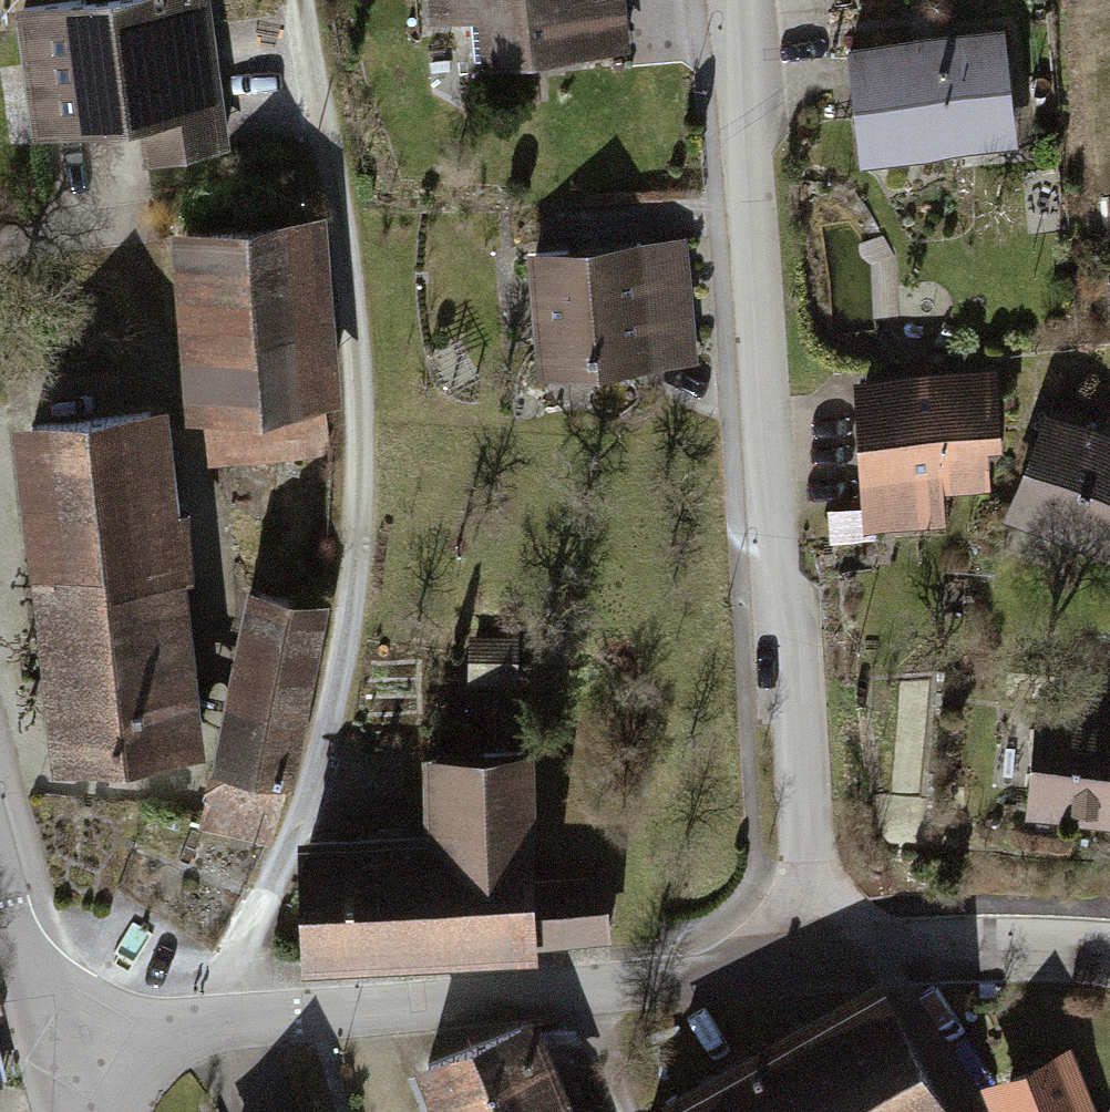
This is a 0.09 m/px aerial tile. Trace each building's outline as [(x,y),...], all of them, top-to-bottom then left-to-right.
[(27,12),(44,142),(147,128),(152,169),(236,158),(215,0),(114,0),(27,12)] [(445,28),(489,20),(500,76),(621,52),(611,0),(440,0),(445,28)] [(1007,34),(864,54),(880,167),(1023,147),(1007,34)] [(330,222),(186,238),(210,464),(328,452),(324,413),(351,410),(330,222)] [(696,236),(538,257),(555,392),(713,371),(696,236)] [(1016,357),(852,371),(868,547),(970,538),(966,498),(1000,495),(996,449),(1024,447),(1016,357)] [(186,415),(35,433),(73,757),(224,740),(186,415)] [(1053,415),(1011,527),(1109,564),(1109,437),(1053,415)] [(340,600),(268,583),(212,824),(284,840),(340,600)] [(1061,699),(1047,816),(1109,824),(1109,705),(1061,699)] [(441,823),(333,830),(341,951),(619,933),(615,870),(566,873),(558,737),(436,745),(441,823)] [(651,1111),(1079,1111),(1021,1009),(958,1044),(913,965),(651,1111)] [(430,1055),(453,1111),(605,1111),(560,1003),(430,1055)] [(11,1083),(0,1042),(0,1086),(11,1083)]
